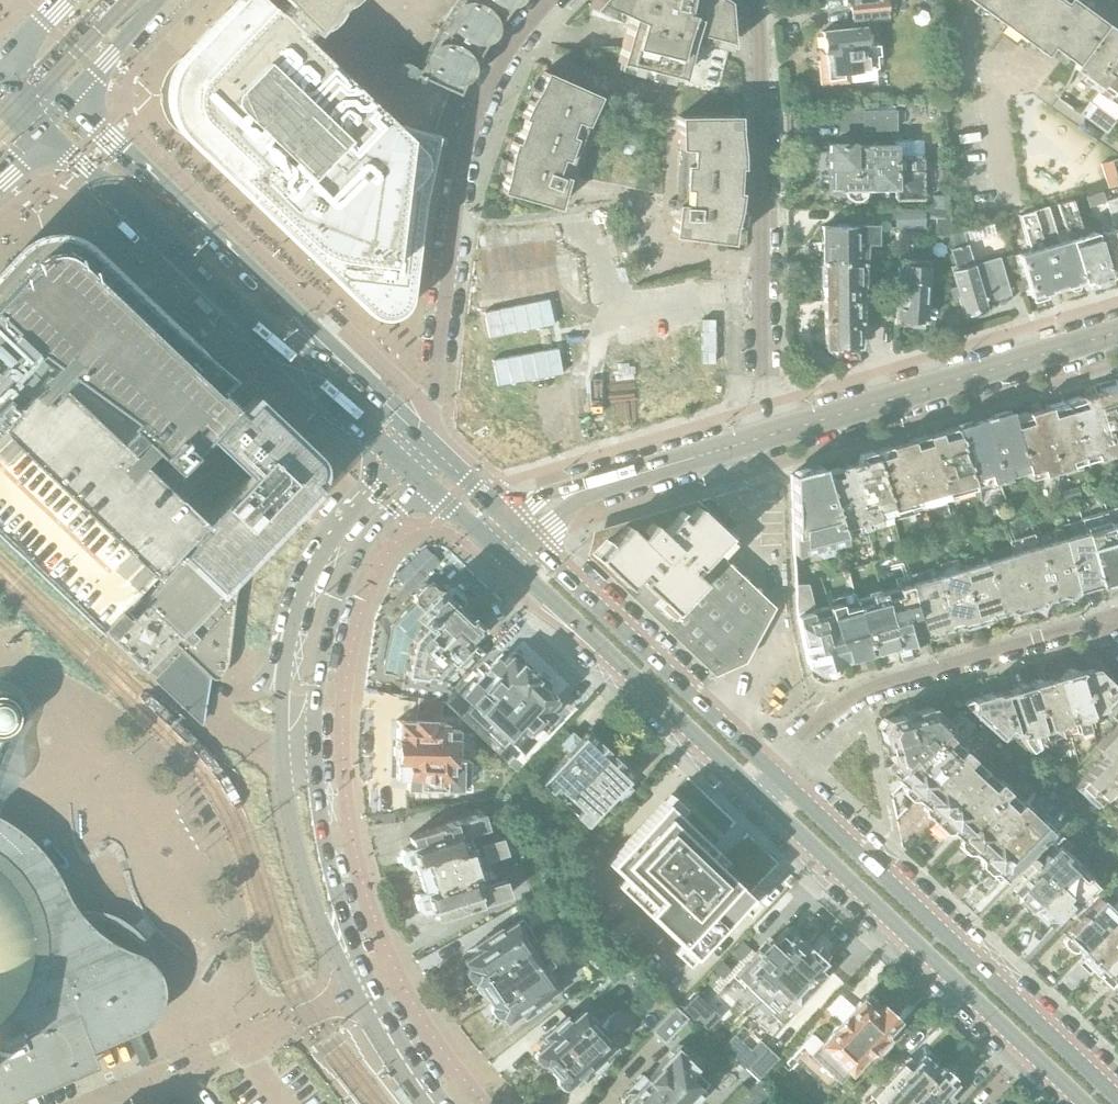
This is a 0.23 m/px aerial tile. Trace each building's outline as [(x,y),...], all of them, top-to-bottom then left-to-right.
[(264,0),(237,0),(225,12),(183,56),(177,63),(172,72),(169,81),(168,91),(168,101),(170,111),(173,120),(178,129),(180,131),(185,136),(334,279),(367,311),(369,313),(375,317),(382,318),(389,318),(395,317),(401,313),(406,308),(409,302),(411,296),(419,225),(421,202),(436,135),(422,132),(422,131),(395,123),(392,122),(264,0)] [(422,131),(423,128),(430,106),(438,85),(448,89),(455,92),(468,65),(481,42),(496,21),(511,0),(512,0),(264,0),(392,122),(395,123),(422,131)] [(726,0),(594,0),(588,6),(589,7),(590,7),(596,1),(629,16),(618,62),(620,63),(620,62),(630,64),(679,76),(678,77),(681,78),(692,32),(728,41),(728,45),(730,45),(727,1),(726,0)] [(886,0),(850,0),(852,23),(888,19),(886,0)] [(1105,24),(1081,6),(1073,0),(971,0),(1045,55),(1051,46),(1064,56),(1076,65),(1105,24)] [(1100,88),(1117,65),(1117,36),(1117,35),(1117,34),(1117,33),(1105,24),(1076,65),(1075,69),(1100,88)] [(877,66),(876,57),(880,56),(879,44),(866,46),(865,28),(822,32),(825,59),(820,60),(823,86),(853,83),(851,69),(877,66)] [(1117,101),(1117,65),(1100,88),(1117,101)] [(567,177),(586,125),(599,96),(545,72),(538,86),(528,104),(522,118),(525,119),(516,142),(513,141),(509,156),(505,177),(501,191),(558,208),(567,177)] [(897,130),(896,110),(862,111),(863,131),(897,130)] [(738,207),(740,192),(736,192),(738,167),(741,167),(741,152),(738,131),(738,116),(679,117),(679,149),(676,204),(672,236),(731,243),(733,228),(738,207)] [(639,189),(651,135),(619,128),(606,183),(639,189)] [(899,173),(898,143),(881,144),(866,144),(862,146),(852,146),(852,145),(830,145),(830,167),(831,167),(831,190),(840,190),(844,190),(846,197),(852,201),(862,202),(867,195),(867,190),(899,190),(909,189),(908,173),(899,173)] [(1113,160),(1102,164),(1109,188),(1117,185),(1117,177),(1113,160)] [(1069,238),(1081,282),(1091,279),(1096,284),(1097,284),(1104,282),(1104,281),(1106,275),(1107,274),(1103,263),(1095,231),(1088,233),(1077,197),(1058,203),(1069,238)] [(1105,203),(1113,230),(1100,233),(1109,261),(1113,273),(1114,272),(1117,275),(1117,199),(1105,203)] [(1079,289),(1081,282),(1069,238),(1061,241),(1050,205),(1034,210),(1057,289),(1066,287),(1071,291),(1079,289)] [(950,236),(951,235),(951,208),(926,209),(926,211),(925,219),(936,218),(937,236),(950,236)] [(1057,289),(1034,210),(1019,215),(1029,250),(1018,253),(1031,297),(1057,289)] [(925,225),(925,219),(926,211),(896,211),(896,225),(925,225)] [(823,260),(865,260),(865,257),(870,257),(870,242),(876,242),(876,236),(888,235),(888,227),(822,227),(823,260)] [(31,241),(27,246),(25,250),(25,252),(0,275),(0,533),(97,625),(143,669),(171,640),(210,678),(213,679),(217,679),(220,677),(223,673),(226,666),(228,659),(235,602),(237,589),(242,576),(248,563),(256,552),(265,541),(317,486),(314,483),(317,477),(319,472),(319,466),(317,461),(313,455),(305,447),(276,420),(256,401),(253,398),(239,412),(216,391),(220,386),(225,381),(229,377),(77,251),(77,249),(74,243),(69,238),(63,234),(56,232),(49,232),(43,233),(36,236),(31,241)] [(951,235),(950,236),(949,247),(955,264),(949,266),(957,293),(964,314),(985,308),(983,299),(1003,293),(998,277),(1002,275),(997,258),(972,266),(963,232),(951,235)] [(923,322),(927,260),(899,258),(896,309),(895,324),(920,326),(920,322),(923,322)] [(823,303),(858,303),(858,299),(864,283),(869,283),(869,264),(865,264),(865,260),(823,260),(823,303)] [(858,303),(823,303),(824,347),(827,352),(831,354),(832,354),(837,352),(840,347),(858,346),(858,318),(861,318),(860,312),(858,312),(858,303)] [(1117,386),(1091,394),(1109,453),(1117,450),(1117,388),(1117,386)] [(1081,461),(1109,453),(1091,394),(1064,402),(1081,461)] [(1081,461),(1064,402),(1037,410),(1055,469),(1081,461)] [(1043,472),(1055,469),(1037,410),(1010,418),(1025,468),(1028,477),(1043,472)] [(1025,468),(1010,418),(1009,411),(981,420),(997,476),(1025,468)] [(972,484),(997,476),(981,420),(954,427),(971,487),(972,487),(972,484)] [(971,487),(954,427),(926,436),(944,495),(971,487)] [(918,502),(944,495),(926,436),(900,443),(918,502)] [(890,510),(918,502),(900,443),(872,451),(872,452),(890,510)] [(890,510),(872,452),(860,455),(858,462),(848,465),(866,525),(878,521),(876,514),(890,510)] [(868,534),(866,525),(848,465),(843,467),(822,473),(843,542),(868,534)] [(842,539),(822,473),(820,467),(791,475),(793,554),(795,554),(795,553),(842,539)] [(1116,478),(1116,477),(1107,480),(1110,490),(1117,488),(1117,486),(1116,478)] [(1066,504),(1061,488),(1053,490),(1058,506),(1066,504)] [(695,565),(723,536),(725,534),(732,522),(709,500),(648,518),(649,521),(637,534),(625,523),(595,556),(626,585),(639,571),(643,576),(639,580),(671,611),(701,580),(696,575),(699,569),(695,565)] [(1106,510),(1111,524),(1117,548),(1117,506),(1106,510)] [(1117,580),(1117,548),(1111,524),(1083,532),(1099,586),(1117,580)] [(1099,586),(1083,532),(1072,535),(1069,525),(1060,528),(1063,538),(1078,592),(1099,586)] [(925,535),(911,539),(914,548),(928,544),(925,535)] [(731,545),(723,536),(695,565),(699,569),(696,575),(701,580),(671,611),(639,580),(625,594),(714,678),(745,665),(775,610),(719,558),(731,545)] [(1074,595),(1078,592),(1063,538),(1036,546),(1052,599),(1061,596),(1066,598),(1074,595)] [(1052,599),(1036,546),(1011,553),(1027,609),(1040,605),(1044,601),(1052,599)] [(1015,613),(1027,609),(1011,553),(986,561),(1002,614),(1009,611),(1015,613)] [(817,560),(803,564),(808,578),(821,574),(817,560)] [(1002,614),(986,561),(962,568),(978,623),(989,620),(993,616),(1002,614)] [(964,628),(978,623),(962,568),(934,576),(950,629),(958,627),(964,628)] [(950,629),(934,576),(908,584),(925,637),(930,638),(938,635),(942,631),(950,629)] [(845,661),(831,614),(815,619),(812,612),(815,611),(807,583),(795,584),(795,600),(796,610),(797,617),(802,636),(801,637),(808,665),(818,670),(845,661)] [(900,645),(925,637),(908,584),(897,587),(899,594),(885,598),(900,645)] [(418,696),(441,700),(447,705),(471,679),(466,674),(486,654),(475,643),(470,648),(465,643),(479,628),(459,609),(463,604),(464,604),(464,597),(463,597),(453,587),(445,587),(441,592),(438,589),(437,590),(432,585),(425,585),(414,596),(415,603),(410,608),(392,626),(383,669),(404,673),(401,694),(418,696)] [(900,645),(885,598),(883,591),(880,592),(879,589),(867,592),(869,596),(870,595),(873,602),(858,606),(872,654),(889,649),(900,645)] [(872,654),(858,606),(844,610),(841,603),(828,607),(831,614),(845,661),(845,662),(854,659),(855,660),(872,654)] [(462,697),(491,724),(534,679),(519,665),(522,663),(522,658),(516,653),(512,654),(502,665),(497,660),(485,673),(486,675),(476,685),(475,684),(462,697)] [(1092,714),(1091,711),(1080,673),(1079,671),(1075,668),(1064,671),(1062,675),(1053,678),(1068,729),(1082,725),(1080,717),(1092,714)] [(1117,722),(1117,691),(1094,669),(1080,673),(1091,711),(1102,707),(1117,722)] [(534,679),(491,724),(479,736),(495,751),(506,739),(519,752),(532,737),(531,736),(544,721),(546,723),(554,713),(549,707),(556,700),(547,692),(550,689),(550,685),(541,677),(536,677),(534,679)] [(1056,733),(1068,729),(1053,678),(1045,680),(1042,678),(1031,681),(1029,685),(1043,729),(1054,725),(1056,733)] [(1043,729),(1029,685),(1026,683),(1015,686),(1013,690),(1004,693),(1015,730),(1017,737),(1026,748),(1034,742),(1031,733),(1043,729)] [(2,736),(6,735),(6,734),(12,731),(16,726),(18,720),(19,714),(19,707),(16,701),(14,697),(10,694),(4,691),(0,690),(0,739),(2,736)] [(1009,732),(1015,730),(1004,693),(996,695),(992,693),(970,699),(969,704),(961,702),(960,703),(968,710),(969,709),(998,736),(1005,729),(1009,732)] [(439,716),(441,700),(418,696),(415,721),(397,721),(396,760),(397,760),(449,760),(450,758),(450,729),(445,728),(445,721),(432,721),(433,716),(439,716)] [(891,761),(900,769),(941,728),(946,723),(930,707),(914,712),(915,716),(903,719),(902,715),(887,720),(883,718),(877,729),(881,730),(884,744),(887,744),(891,761)] [(1117,762),(1117,722),(1095,746),(1104,754),(1074,787),(1084,796),(1117,762)] [(941,728),(900,769),(894,775),(895,776),(894,778),(902,786),(902,787),(902,792),(910,800),(916,800),(916,799),(963,749),(941,728)] [(539,782),(561,803),(609,753),(596,739),(594,741),(586,733),(578,741),(572,735),(561,745),(567,750),(538,780),(539,782)] [(985,769),(963,749),(916,799),(924,806),(923,807),(923,812),(934,823),(985,769)] [(609,753),(561,803),(590,831),(576,845),(586,854),(617,821),(609,814),(614,809),(613,808),(620,800),(621,801),(632,789),(624,781),(631,775),(609,753)] [(450,758),(449,760),(397,760),(396,780),(406,780),(406,789),(439,789),(460,789),(459,760),(459,758),(450,758)] [(1084,796),(1094,805),(1117,780),(1117,762),(1084,796)] [(985,769),(934,823),(945,833),(951,833),(951,832),(959,839),(1005,789),(985,769)] [(1028,810),(1005,789),(959,839),(958,840),(958,845),(967,853),(972,853),(973,852),(980,859),(1028,810)] [(741,903),(712,876),(698,862),(711,848),(664,803),(658,809),(615,854),(658,895),(645,909),(691,953),(734,910),(741,903)] [(1013,869),(1018,874),(1032,859),(1027,854),(1050,831),(1028,810),(980,859),(980,860),(980,866),(988,874),(994,873),(1003,880),(1013,869)] [(415,866),(470,847),(466,835),(487,828),(482,813),(409,837),(412,847),(409,848),(403,850),(402,851),(400,856),(400,857),(402,864),(403,865),(408,868),(409,868),(415,866)] [(394,814),(373,816),(374,821),(382,820),(383,825),(395,824),(394,814)] [(95,1066),(89,1050),(91,1049),(127,1033),(140,1028),(147,1023),(153,1017),(158,1010),(161,1002),(162,993),(162,984),(159,976),(156,968),(154,967),(157,964),(155,958),(153,953),(150,947),(147,942),(143,937),(139,933),(135,929),(131,925),(127,922),(123,919),(118,916),(114,914),(109,913),(104,911),(99,911),(94,910),(89,911),(84,911),(79,912),(75,908),(68,896),(62,884),(54,870),(46,857),(35,845),(24,834),(11,824),(0,818),(0,1103),(4,1103),(95,1066)] [(1030,912),(1075,865),(1079,861),(1067,850),(1072,844),(1062,835),(1036,862),(1032,859),(1018,874),(1023,879),(1012,889),(1020,897),(1020,903),(1030,912)] [(423,892),(500,868),(496,855),(505,852),(500,836),(478,843),(481,853),(473,856),(470,847),(415,866),(415,867),(423,892)] [(1075,865),(1030,912),(1040,922),(1046,921),(1054,929),(1069,912),(1074,917),(1096,893),(1092,889),(1096,885),(1075,865)] [(500,868),(423,892),(417,894),(417,895),(414,901),(417,909),(422,913),(423,913),(429,911),(433,910),(436,920),(509,896),(500,868)] [(1082,952),(1117,914),(1117,900),(1111,908),(1101,898),(1065,936),(1066,936),(1066,938),(1064,940),(1065,945),(1071,951),(1076,952),(1079,949),(1082,952)] [(1117,949),(1117,914),(1082,952),(1087,956),(1082,961),(1095,973),(1117,949)] [(476,982),(528,945),(522,934),(524,933),(515,921),(502,929),(500,926),(473,945),(475,947),(475,946),(479,952),(464,962),(469,969),(467,970),(467,974),(471,981),(475,981),(476,982)] [(760,998),(805,946),(805,943),(800,937),(796,938),(793,935),(791,938),(784,931),(774,942),(770,938),(756,953),(757,953),(741,970),(736,975),(735,976),(745,985),(744,986),(759,999),(760,998)] [(491,1004),(546,967),(543,963),(546,961),(533,942),(528,945),(476,982),(477,983),(477,984),(476,988),(480,994),(484,995),(491,1004)] [(805,946),(760,998),(761,998),(768,992),(769,991),(780,1002),(770,1013),(781,1022),(808,994),(831,969),(823,962),(824,962),(825,955),(815,947),(809,947),(807,949),(805,946)] [(1116,984),(1117,982),(1117,949),(1095,973),(1108,985),(1112,981),(1116,984)] [(614,984),(636,966),(627,954),(604,972),(614,984)] [(546,967),(491,1004),(492,1005),(491,1006),(491,1009),(495,1016),(499,1017),(501,1015),(506,1022),(520,1012),(524,1018),(534,1011),(549,1001),(546,996),(560,986),(546,967)] [(696,993),(681,1009),(690,1018),(700,1026),(707,1032),(721,1017),(696,993)] [(891,1043),(888,1040),(897,1030),(891,1024),(894,1021),(881,1008),(881,1009),(868,996),(861,1003),(860,1002),(822,1042),(813,1034),(793,1056),(827,1090),(845,1071),(848,1074),(865,1055),(869,1059),(876,1051),(877,1052),(880,1049),(883,1052),(891,1043)] [(665,1042),(687,1018),(675,1006),(652,1031),(665,1042)] [(545,1064),(550,1070),(598,1026),(581,1008),(570,1018),(566,1014),(542,1036),(548,1043),(535,1054),(535,1059),(540,1064),(544,1064),(545,1064)] [(822,1026),(832,1016),(824,1008),(814,1019),(822,1026)] [(598,1026),(550,1070),(558,1078),(557,1078),(557,1082),(562,1088),(566,1088),(580,1076),(584,1081),(606,1061),(603,1057),(615,1045),(598,1026)] [(734,1035),(723,1046),(731,1053),(741,1042),(734,1035)] [(708,1082),(692,1068),(699,1061),(696,1058),(697,1057),(683,1044),(682,1044),(679,1041),(675,1046),(674,1045),(645,1077),(642,1074),(621,1098),(621,1103),(696,1103),(703,1096),(698,1092),(708,1082)] [(741,1042),(731,1053),(734,1056),(743,1065),(746,1067),(756,1056),(741,1042)] [(746,1067),(758,1079),(778,1057),(766,1046),(756,1056),(746,1067)] [(877,1103),(906,1103),(938,1069),(924,1055),(917,1062),(915,1063),(908,1057),(902,1064),(901,1064),(871,1095),(877,1101),(875,1103),(877,1103)] [(906,1103),(947,1103),(959,1092),(952,1085),(954,1084),(954,1077),(945,1068),(938,1069),(906,1103)] [(758,1079),(737,1101),(734,1103),(777,1103),(778,1102),(765,1092),(769,1087),(758,1079)]
